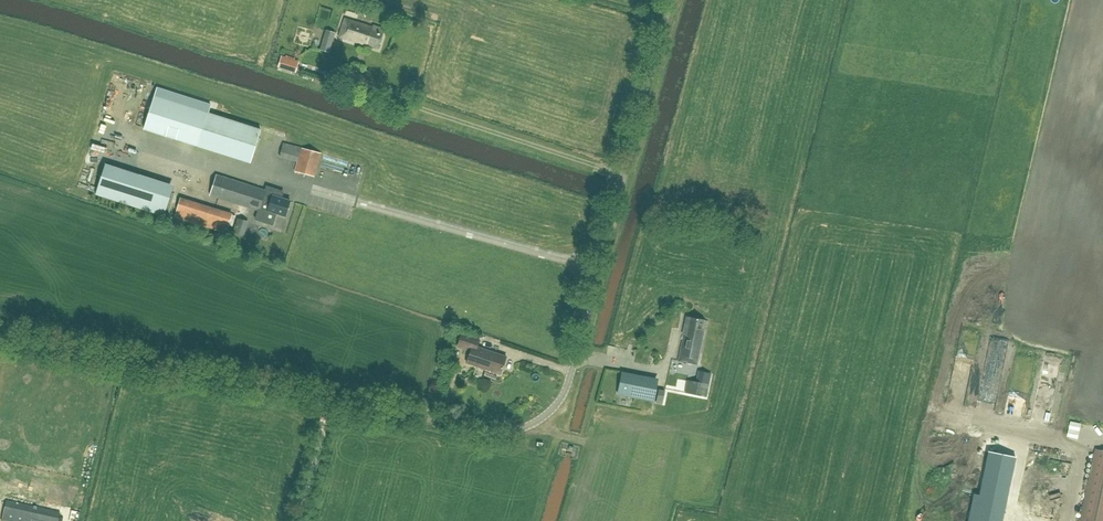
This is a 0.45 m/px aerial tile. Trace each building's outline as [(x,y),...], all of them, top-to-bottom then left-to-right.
[(377,48),(383,28),(373,25),(372,27),(344,19),(339,37),(377,48)] [(295,72),(298,62),(281,57),(278,67),(295,72)] [(144,129),(196,145),(207,113),(210,114),(213,104),(158,87),(144,129)] [(207,113),(196,145),(250,162),(260,129),(210,114),(207,113)] [(301,147),(294,171),(314,176),(321,153),(301,147)] [(107,162),(98,191),(167,213),(177,184),(107,162)] [(216,175),(210,195),(258,210),(256,216),(261,217),(260,220),(272,224),(276,213),(285,216),(290,201),(272,195),(274,188),(266,185),(265,190),(216,175)] [(227,229),(232,213),(180,197),(176,215),(192,219),(192,218),(227,229)] [(679,360),(697,364),(704,332),(701,331),(704,320),(686,316),(684,331),(685,331),(679,360)] [(500,373),(505,356),(476,346),(479,339),(461,333),(457,346),(470,351),(467,362),(500,373)] [(485,338),(483,343),(496,347),(497,341),(485,338)] [(653,401),(656,382),(621,375),(618,394),(653,401)] [(677,387),(686,388),(686,378),(677,378),(677,387)] [(688,381),(686,392),(706,396),(709,385),(688,381)] [(658,391),(656,402),(662,403),(665,392),(658,391)] [(1071,421),(1067,436),(1078,438),(1081,424),(1071,421)] [(1096,449),(1080,520),(1102,520),(1102,450),(1096,449)] [(2,520),(32,520),(33,518),(44,520),(58,520),(60,511),(7,499),(2,520)]
